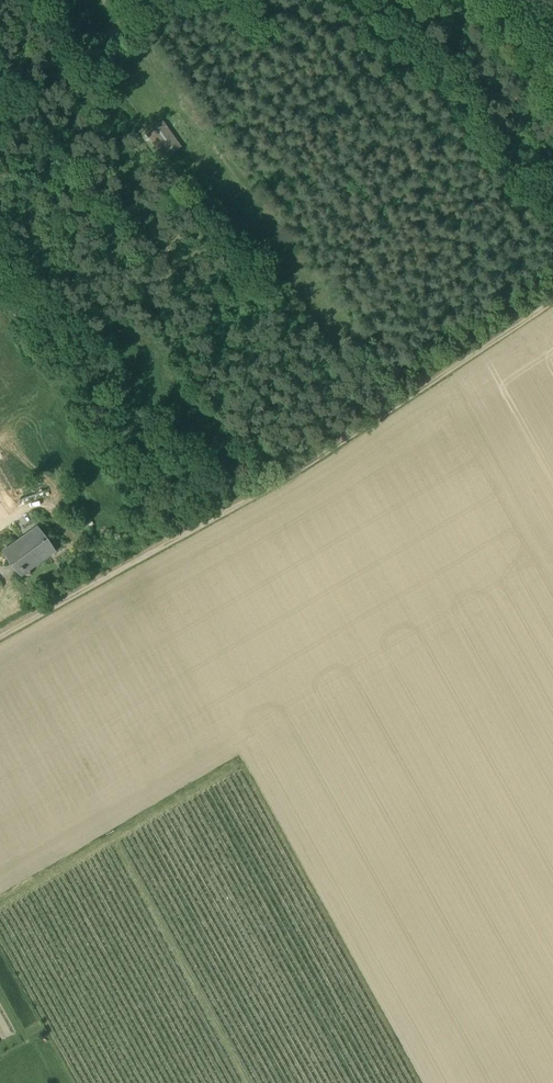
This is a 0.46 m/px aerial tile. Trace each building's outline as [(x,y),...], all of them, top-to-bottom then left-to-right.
[(163,121),(147,132),(163,156),(180,144),(163,121)] [(82,172),(72,180),(83,195),(93,187),(82,172)] [(74,493),(60,501),(65,510),(79,502),(74,493)] [(38,527),(5,552),(12,563),(16,561),(23,570),(40,558),(39,556),(52,546),(38,527)]
